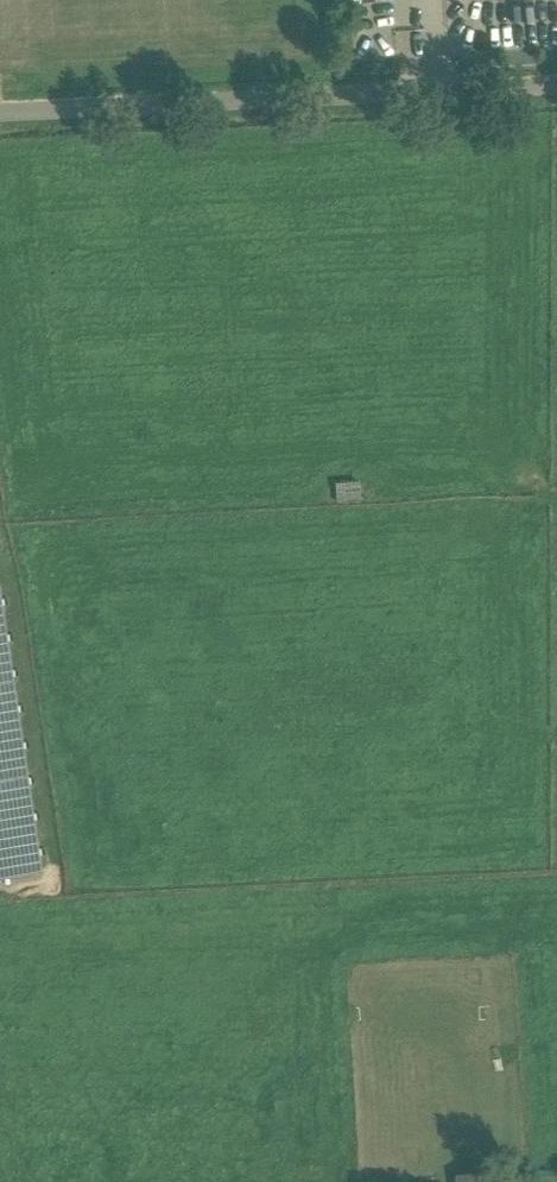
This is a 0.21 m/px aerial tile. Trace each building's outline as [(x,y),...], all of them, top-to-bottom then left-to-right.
[(40,873),(0,599),(0,879),(40,873)] [(453,1176),(454,1181),(501,1181),(500,1171),(453,1176)]
